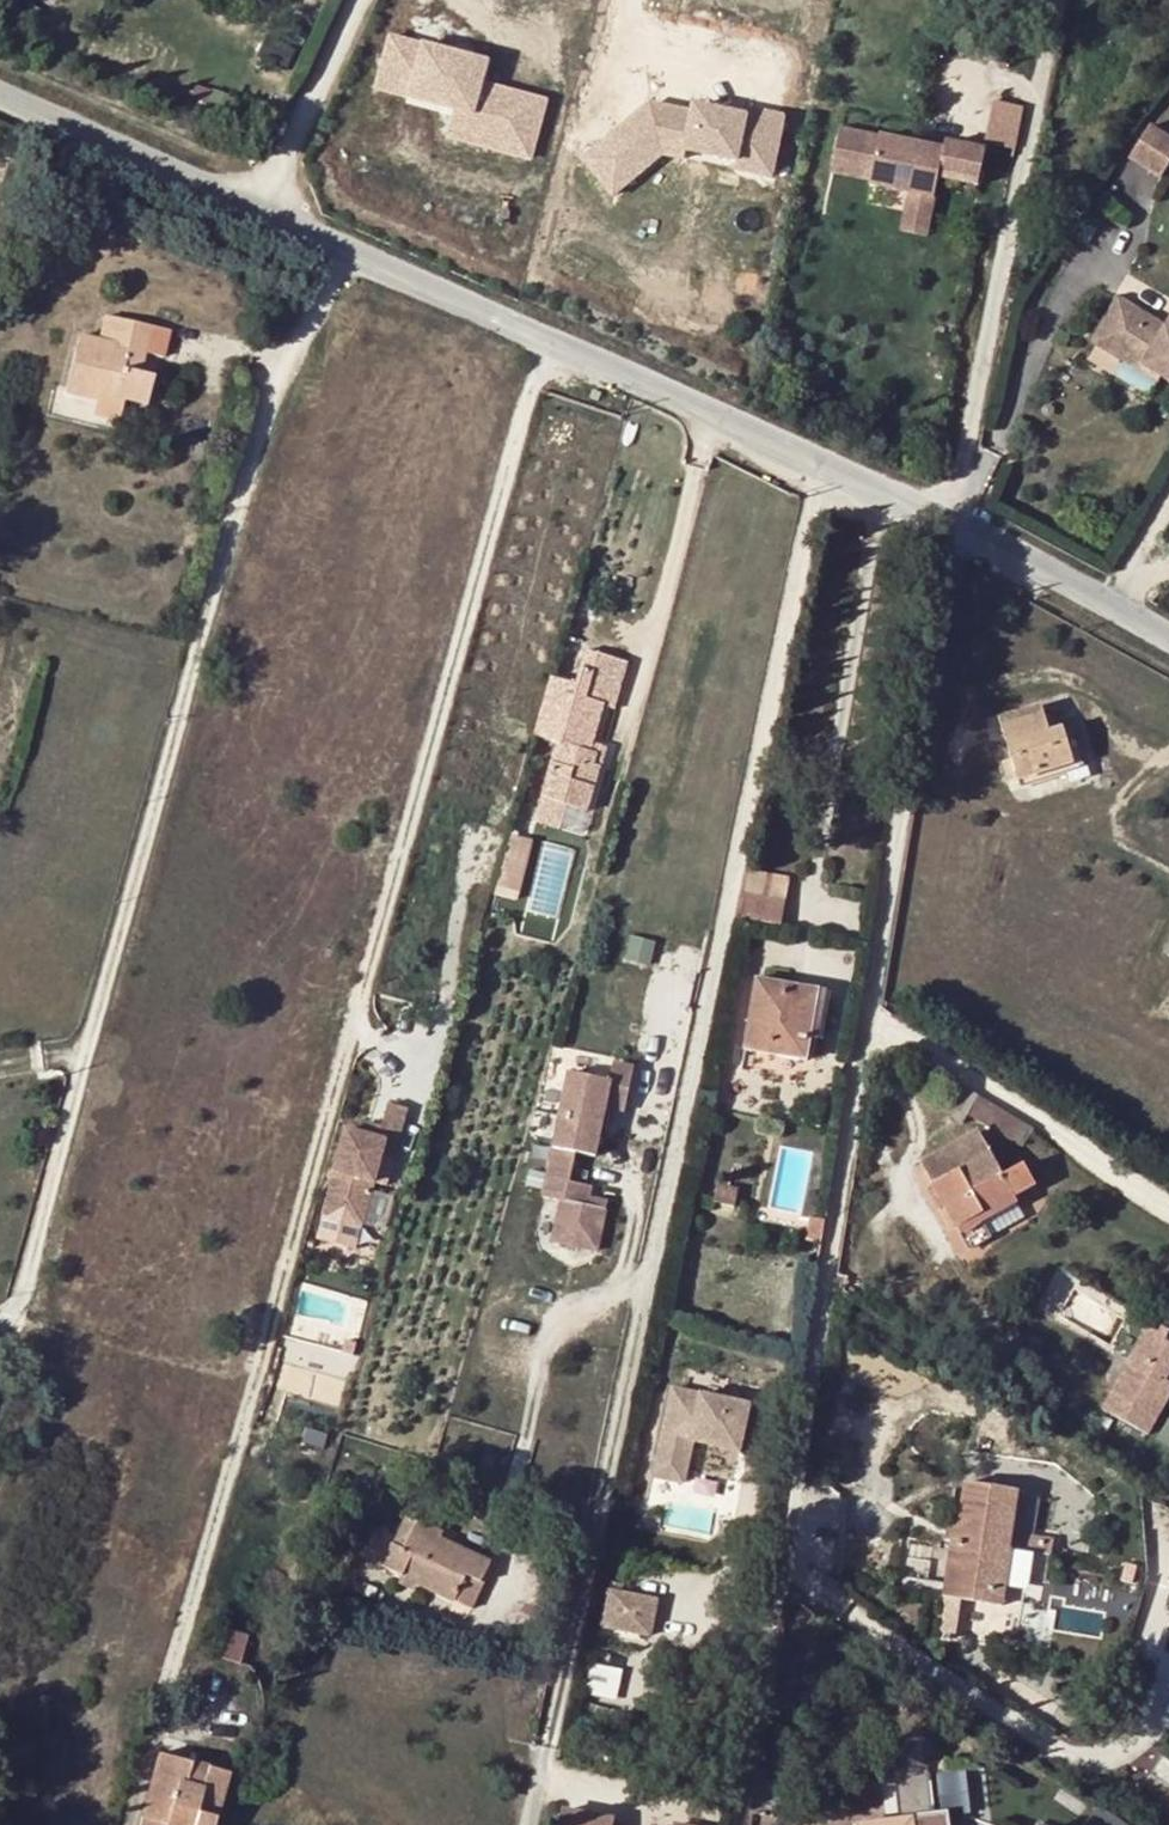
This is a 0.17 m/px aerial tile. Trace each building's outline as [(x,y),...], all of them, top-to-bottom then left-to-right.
[(478,81),(483,58),(383,35),(370,94),(447,111),(441,140),(531,160),(546,96),(478,81)] [(775,173),(785,112),(745,105),(735,113),(651,99),(576,155),(607,196),(663,155),(775,173)] [(1125,156),(1159,177),(1168,161),(1168,134),(1147,120),(1125,156)] [(984,187),(990,151),(836,125),(827,178),(905,191),(898,230),(924,235),(934,178),(984,187)] [(1142,181),(1118,166),(1103,189),(1127,204),(1142,181)] [(1090,347),(1122,366),(1153,384),(1155,380),(1168,389),(1168,322),(1163,333),(1115,304),(1090,347)] [(104,317),(101,332),(110,335),(108,344),(99,342),(77,337),(64,393),(96,400),(120,406),(122,400),(144,407),(151,377),(138,373),(143,352),(161,357),(167,332),(104,317)] [(110,335),(101,332),(99,342),(108,344),(110,335)] [(117,421),(120,406),(96,400),(92,416),(117,421)] [(628,661),(587,649),(577,684),(554,676),(537,734),(560,741),(543,798),(569,805),(588,811),(601,766),(593,763),(596,753),(590,751),(592,743),(603,704),(614,708),(628,661)] [(1048,734),(1041,715),(1038,708),(997,722),(1010,759),(1015,777),(1017,781),(1071,762),(1061,729),(1054,731),(1048,734)] [(1048,713),(1041,715),(1048,734),(1054,731),(1048,713)] [(1069,727),(1061,729),(1071,762),(1017,781),(1020,790),(1083,768),(1069,727)] [(608,747),(592,743),(590,751),(596,753),(593,763),(601,766),(603,766),(608,747)] [(1015,777),(1010,759),(1000,762),(1005,780),(1015,777)] [(562,828),(569,805),(543,798),(536,821),(562,828)] [(531,839),(512,834),(496,885),(515,891),(531,839)] [(783,898),(743,891),(737,917),(778,926),(783,898)] [(784,992),(786,985),(756,980),(743,1048),(804,1059),(808,1038),(802,1037),(810,996),(784,992)] [(824,992),(786,985),(784,992),(810,996),(802,1037),(808,1038),(816,1039),(824,992)] [(571,1072),(555,1147),(576,1152),(595,1156),(601,1126),(606,1107),(613,1108),(626,1111),(635,1067),(615,1063),(611,1081),(571,1072)] [(955,1087),(938,1115),(957,1126),(965,1113),(975,1098),(955,1087)] [(379,1132),(363,1128),(348,1124),(324,1210),(363,1221),(382,1154),(394,1156),(409,1104),(388,1098),(382,1120),(379,1132)] [(880,1098),(874,1106),(888,1120),(896,1112),(880,1098)] [(981,1124),(991,1107),(975,1098),(965,1113),(981,1124)] [(609,1127),(613,1108),(606,1107),(601,1126),(609,1127)] [(1025,1129),(991,1107),(981,1124),(1014,1146),(1025,1129)] [(366,1116),(363,1128),(379,1132),(382,1120),(366,1116)] [(932,1185),(930,1186),(942,1208),(958,1237),(1015,1204),(1011,1198),(1032,1186),(1020,1166),(999,1177),(974,1133),(920,1164),(932,1185)] [(576,1152),(555,1147),(548,1177),(570,1181),(576,1152)] [(570,1181),(548,1177),(544,1197),(562,1201),(553,1241),(598,1251),(607,1209),(588,1205),(590,1198),(592,1186),(570,1181)] [(736,1190),(717,1186),(713,1203),(733,1207),(736,1190)] [(942,1208),(930,1186),(924,1189),(936,1211),(942,1208)] [(608,1202),(590,1198),(588,1205),(607,1209),(608,1202)] [(808,1217),(804,1239),(821,1242),(824,1220),(808,1217)] [(1150,1319),(1101,1408),(1149,1436),(1168,1400),(1168,1382),(1167,1380),(1168,1376),(1168,1343),(1166,1341),(1168,1335),(1168,1330),(1150,1319)] [(671,1383),(646,1474),(684,1484),(695,1446),(733,1457),(748,1404),(671,1383)] [(1040,1389),(1033,1399),(1052,1412),(1058,1402),(1040,1389)] [(959,1483),(953,1525),(951,1541),(944,1584),(987,1591),(993,1547),(1005,1549),(1007,1532),(1014,1491),(959,1483)] [(402,1548),(415,1521),(405,1516),(392,1543),(402,1548)] [(442,1533),(415,1521),(402,1548),(392,1543),(381,1565),(400,1574),(403,1567),(418,1574),(415,1581),(470,1608),(483,1582),(480,1581),(489,1562),(439,1540),(442,1533)] [(951,1541),(953,1525),(943,1523),(942,1540),(951,1541)] [(1051,1539),(1007,1532),(1005,1549),(1008,1549),(1049,1555),(1051,1539)] [(1008,1549),(1005,1549),(993,1547),(987,1591),(1001,1592),(1008,1549)] [(412,1589),(415,1581),(418,1574),(403,1567),(400,1574),(397,1581),(412,1589)] [(987,1591),(944,1584),(942,1598),(999,1606),(1001,1592),(987,1591)] [(651,1638),(660,1597),(608,1585),(599,1626),(651,1638)] [(339,1595),(319,1590),(315,1604),(335,1610),(339,1595)] [(959,1641),(963,1610),(941,1607),(936,1637),(959,1641)] [(221,1627),(213,1656),(238,1663),(246,1634),(221,1627)] [(659,1698),(626,1689),(622,1703),(655,1712),(659,1698)] [(160,1744),(158,1754),(206,1767),(209,1758),(160,1744)] [(158,1754),(139,1824),(211,1824),(225,1771),(206,1767),(158,1754)] [(891,1769),(893,1782),(926,1779),(934,1778),(939,1777),(937,1764),(891,1769)] [(934,1778),(926,1779),(931,1817),(938,1816),(934,1778)] [(926,1779),(893,1782),(896,1821),(860,1824),(910,1824),(910,1819),(931,1817),(926,1779)] [(552,1824),(610,1824),(612,1813),(555,1805),(552,1824)] [(910,1819),(910,1824),(942,1824),(941,1816),(938,1816),(931,1817),(910,1819)]
